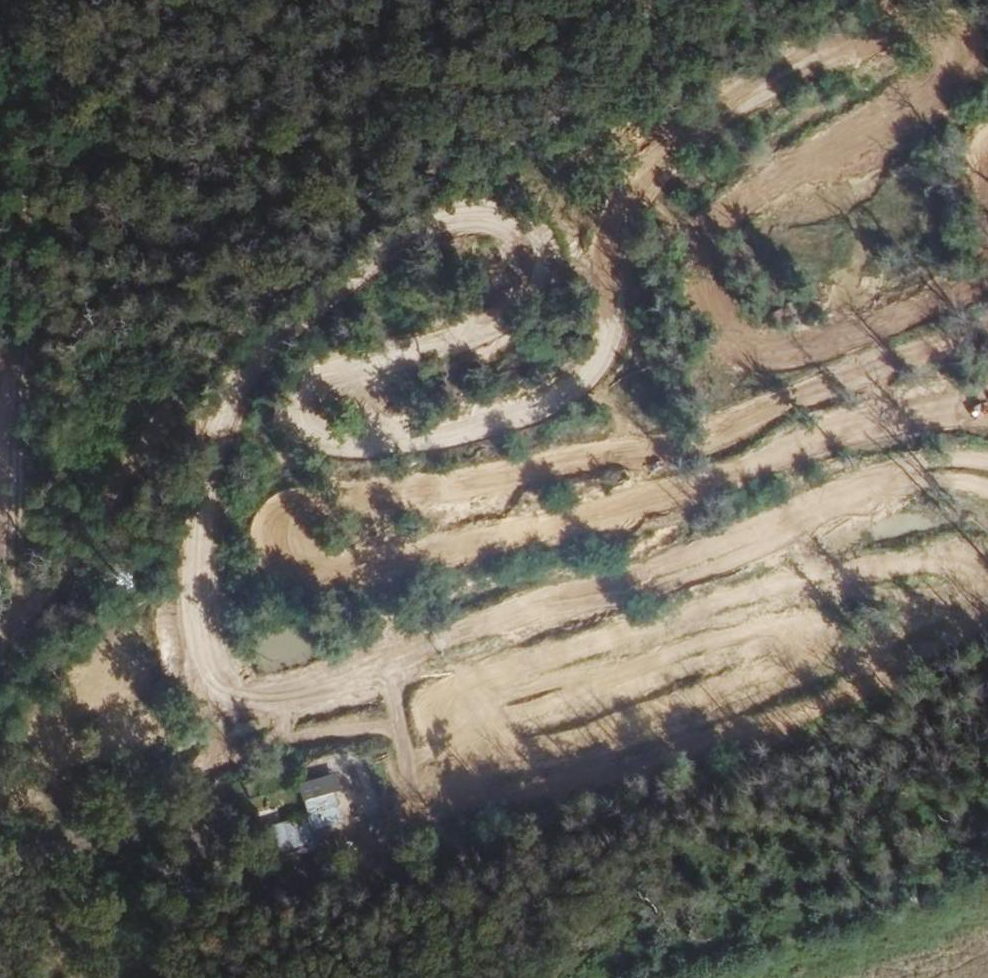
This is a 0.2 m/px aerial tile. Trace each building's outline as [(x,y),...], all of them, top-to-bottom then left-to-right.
[(332,762),(298,774),(305,794),(339,782),(332,762)] [(340,797),(258,821),(270,861),(320,847),(314,826),(346,817),(340,797)]
